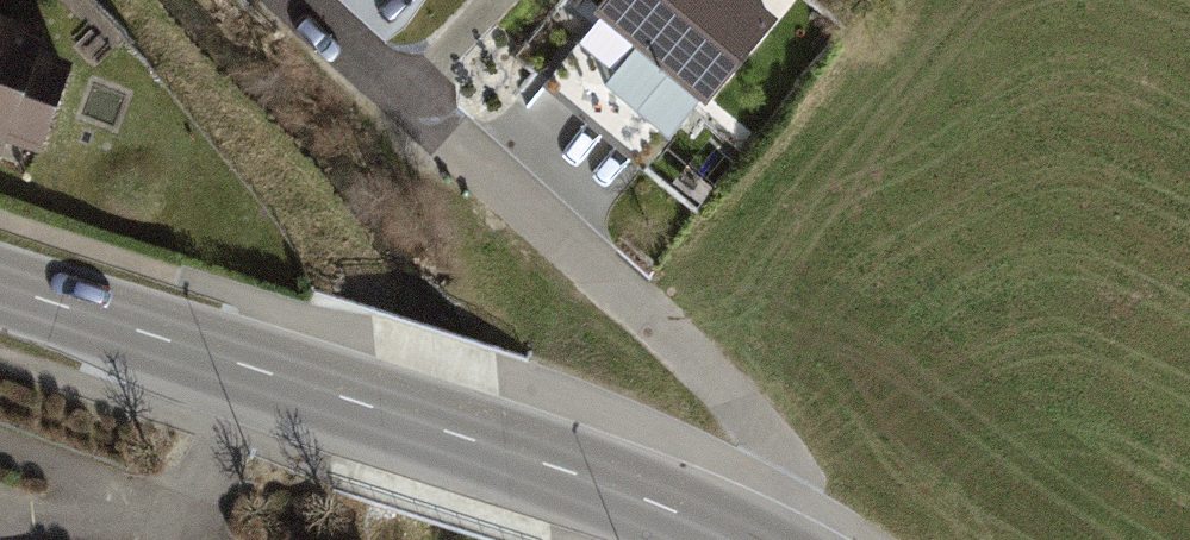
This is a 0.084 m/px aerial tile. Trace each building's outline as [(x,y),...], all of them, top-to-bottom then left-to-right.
[(752,0),(603,0),(589,17),(703,110),(777,20),(752,0)] [(0,148),(35,159),(65,66),(35,57),(40,37),(0,23),(0,150),(0,148)]
